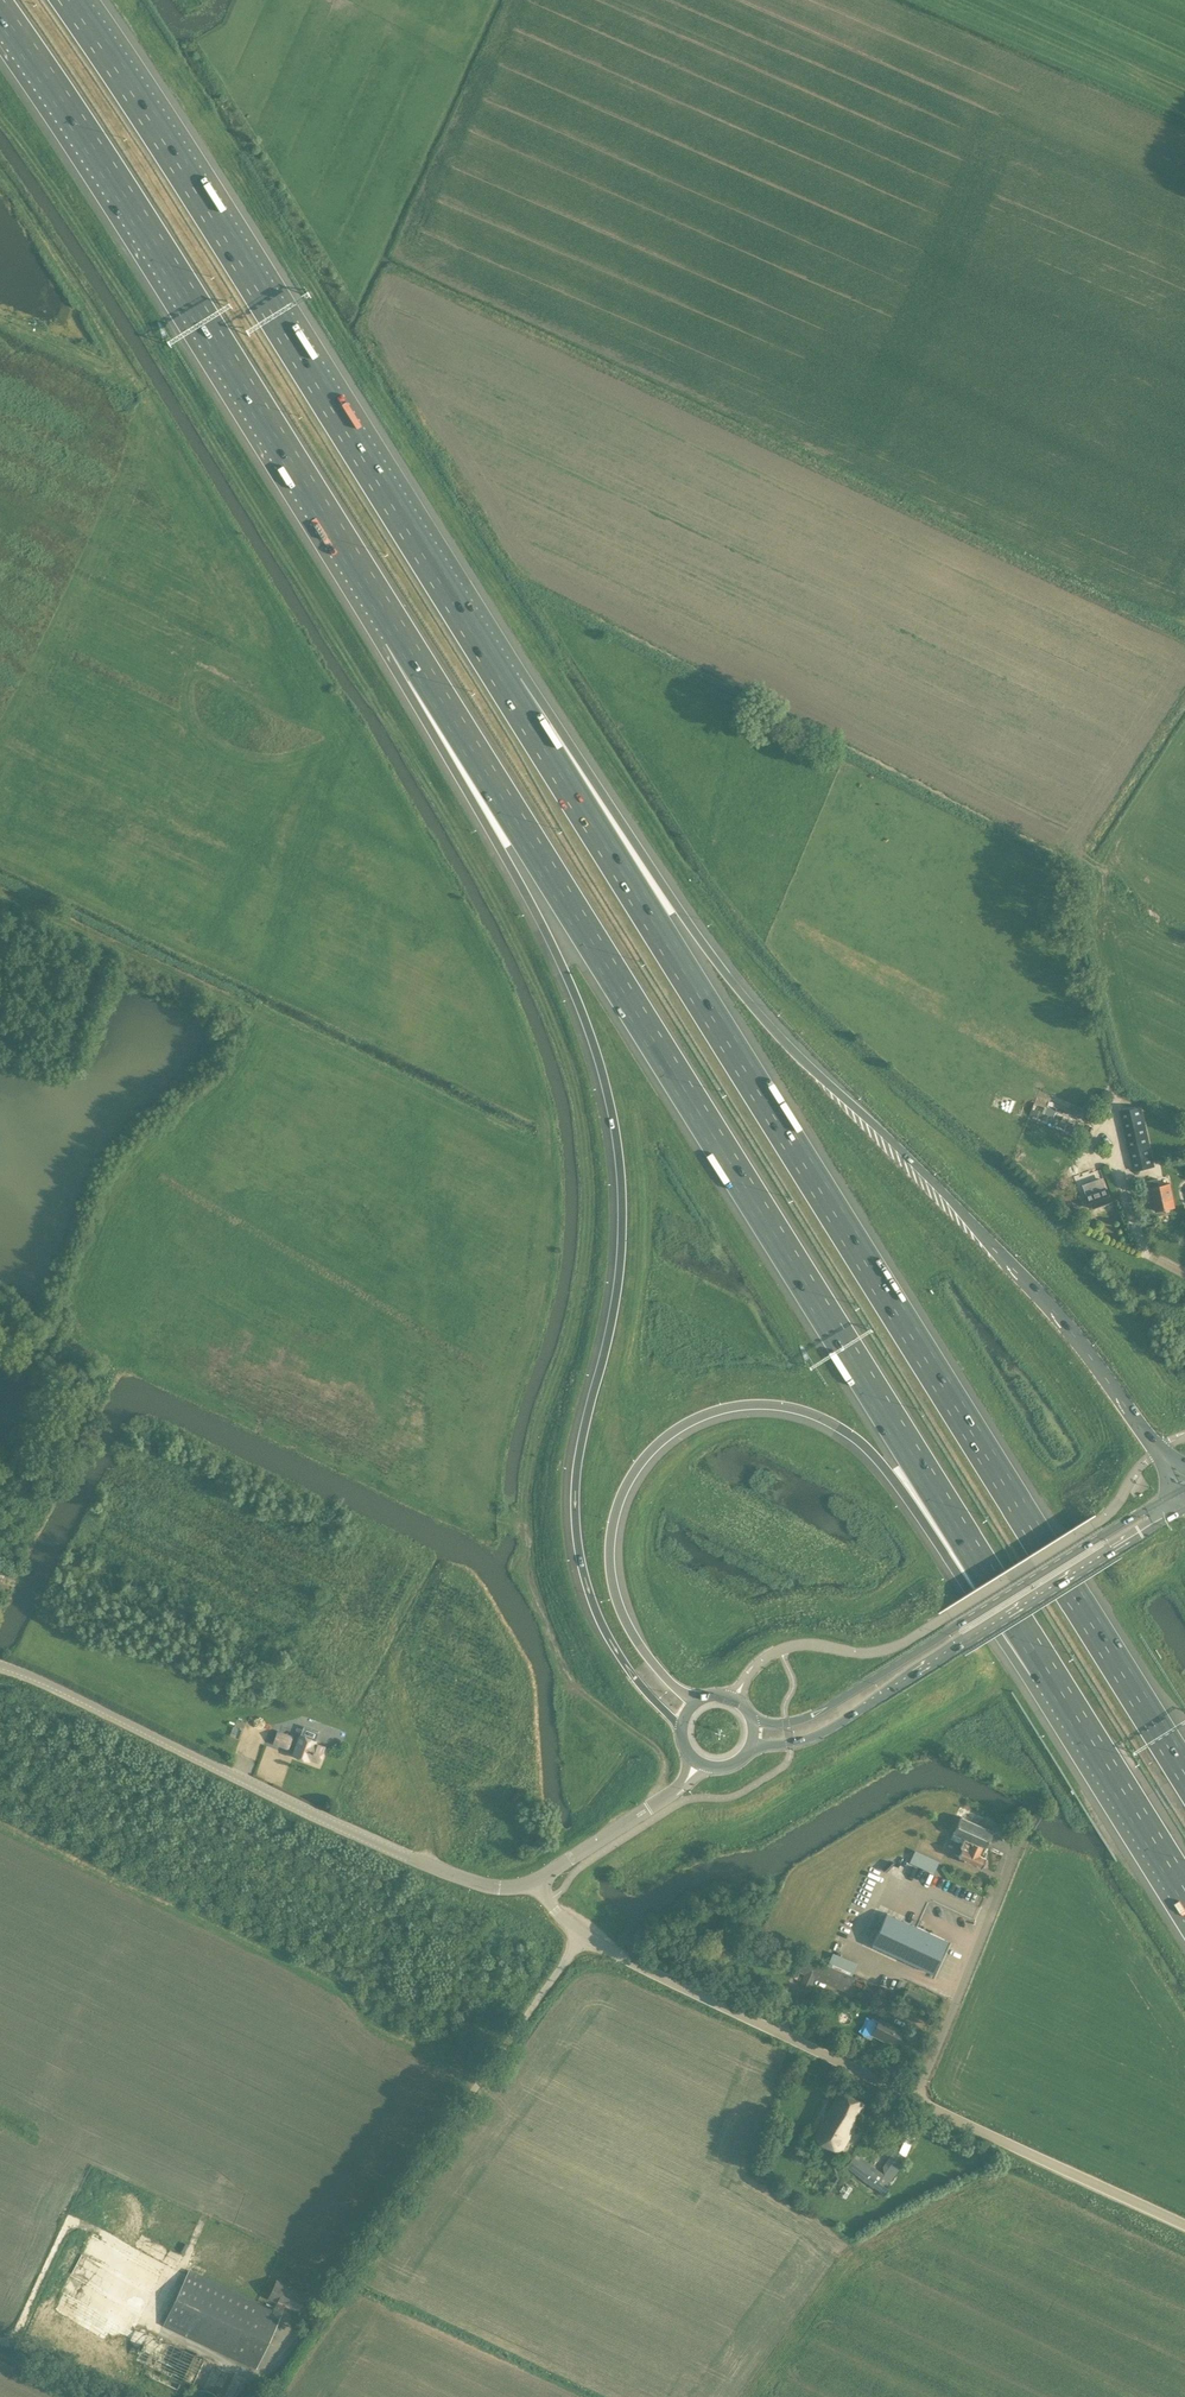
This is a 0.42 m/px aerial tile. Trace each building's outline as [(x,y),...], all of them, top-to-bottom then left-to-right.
[(1035,1101),(1030,1114),(1089,1139),(1095,1126),(1035,1101)] [(1141,1107),(1120,1111),(1134,1170),(1154,1166),(1141,1107)] [(1158,1178),(1146,1181),(1147,1189),(1152,1188),(1155,1202),(1153,1202),(1155,1209),(1156,1209),(1157,1211),(1175,1207),(1170,1184),(1160,1186),(1158,1178)] [(1087,1185),(1082,1194),(1106,1205),(1115,1185),(1103,1179),(1098,1190),(1087,1185)] [(278,1730),(273,1744),(289,1750),(294,1736),(293,1736),(294,1731),(280,1726),(278,1730)] [(301,1736),(294,1755),(309,1760),(309,1759),(319,1764),(326,1746),(315,1742),(315,1741),(314,1741),(316,1734),(315,1730),(311,1729),(307,1730),(305,1738),(301,1736)] [(955,1831),(987,1843),(992,1831),(961,1817),(955,1831)] [(987,1843),(955,1831),(952,1839),(959,1843),(959,1842),(963,1843),(961,1846),(963,1847),(959,1857),(983,1867),(983,1865),(986,1866),(988,1861),(986,1860),(987,1858),(985,1858),(988,1852),(983,1851),(987,1843)] [(913,1851),(909,1862),(921,1867),(926,1856),(913,1851)] [(887,1913),(872,1945),(932,1974),(948,1941),(887,1913)] [(855,1978),(804,1957),(798,1970),(805,1973),(802,1980),(812,1984),(814,1977),(849,1992),(855,1978)] [(909,1990),(906,1996),(917,2001),(920,1994),(909,1990)] [(870,2019),(863,2033),(864,2036),(872,2039),(875,2035),(896,2046),(902,2031),(880,2020),(880,2021),(875,2018),(870,2019)] [(816,2138),(842,2150),(865,2104),(840,2091),(816,2138)] [(856,2154),(846,2167),(875,2188),(877,2186),(882,2190),(907,2157),(900,2152),(883,2174),(856,2154)] [(269,2297),(278,2301),(275,2309),(270,2307),(267,2305),(204,2277),(207,2270),(193,2263),(164,2325),(257,2368),(282,2313),(285,2305),(298,2310),(306,2294),(277,2280),(269,2297)] [(153,2333),(142,2358),(200,2382),(210,2356),(153,2333)]
